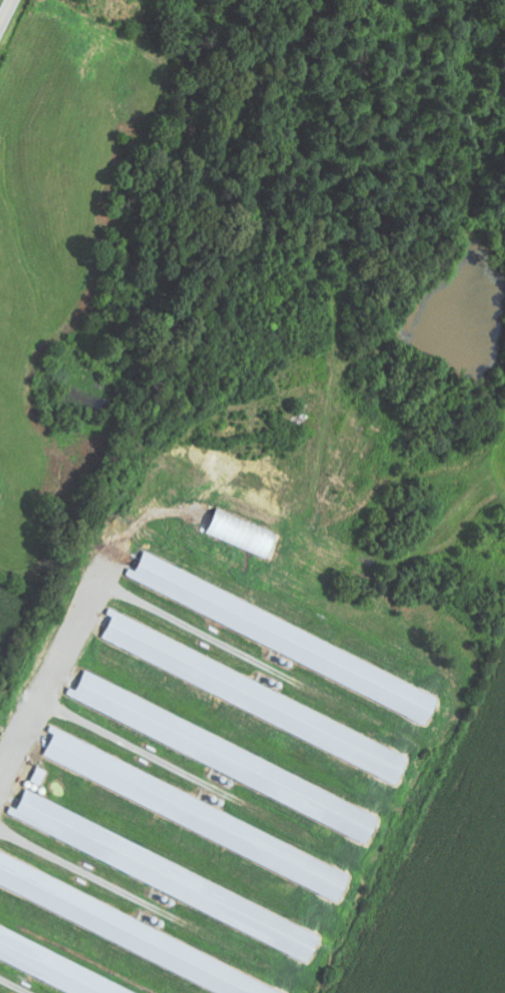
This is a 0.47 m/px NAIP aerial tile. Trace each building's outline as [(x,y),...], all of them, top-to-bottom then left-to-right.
[(209,534),(269,559),(279,534),(219,510),(209,534)] [(145,557),(138,572),(132,569),(126,581),(431,721),(444,694),(145,557)] [(325,933),(27,794),(14,821),(313,959),(325,933)]
